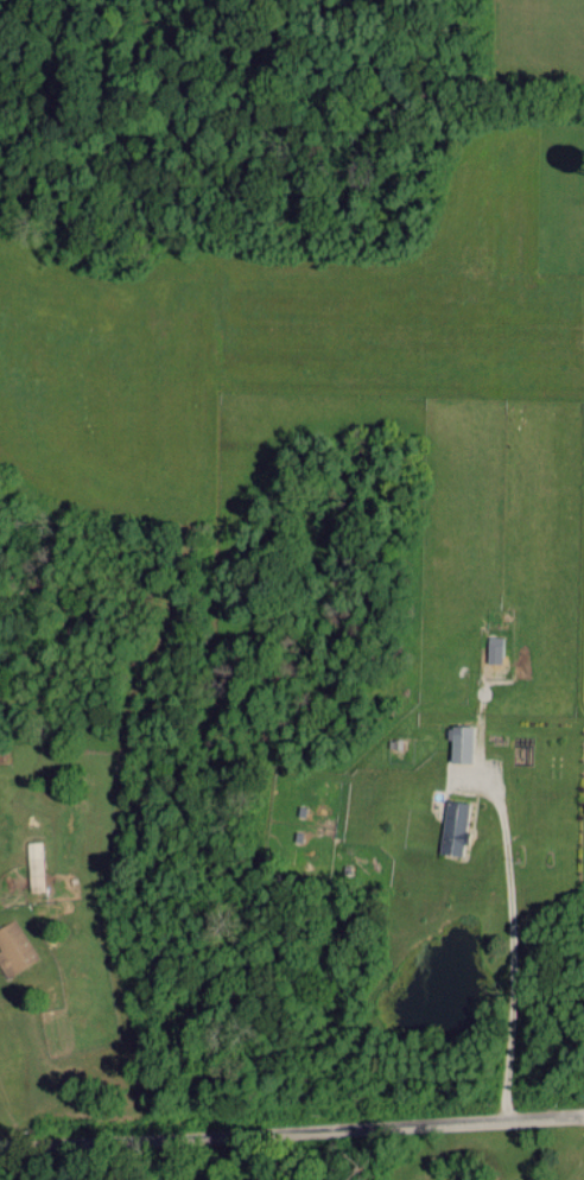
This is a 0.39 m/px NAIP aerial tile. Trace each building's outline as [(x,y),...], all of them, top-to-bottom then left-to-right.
[(485,662),(500,662),(501,635),(486,635),(485,662)] [(469,761),(470,725),(447,724),(447,760),(469,761)] [(438,852),(462,855),(465,831),(464,830),(467,801),(444,799),(438,852)] [(26,841),(27,890),(43,890),(41,841),(26,841)] [(37,961),(18,918),(0,926),(0,965),(4,975),(37,961)]
